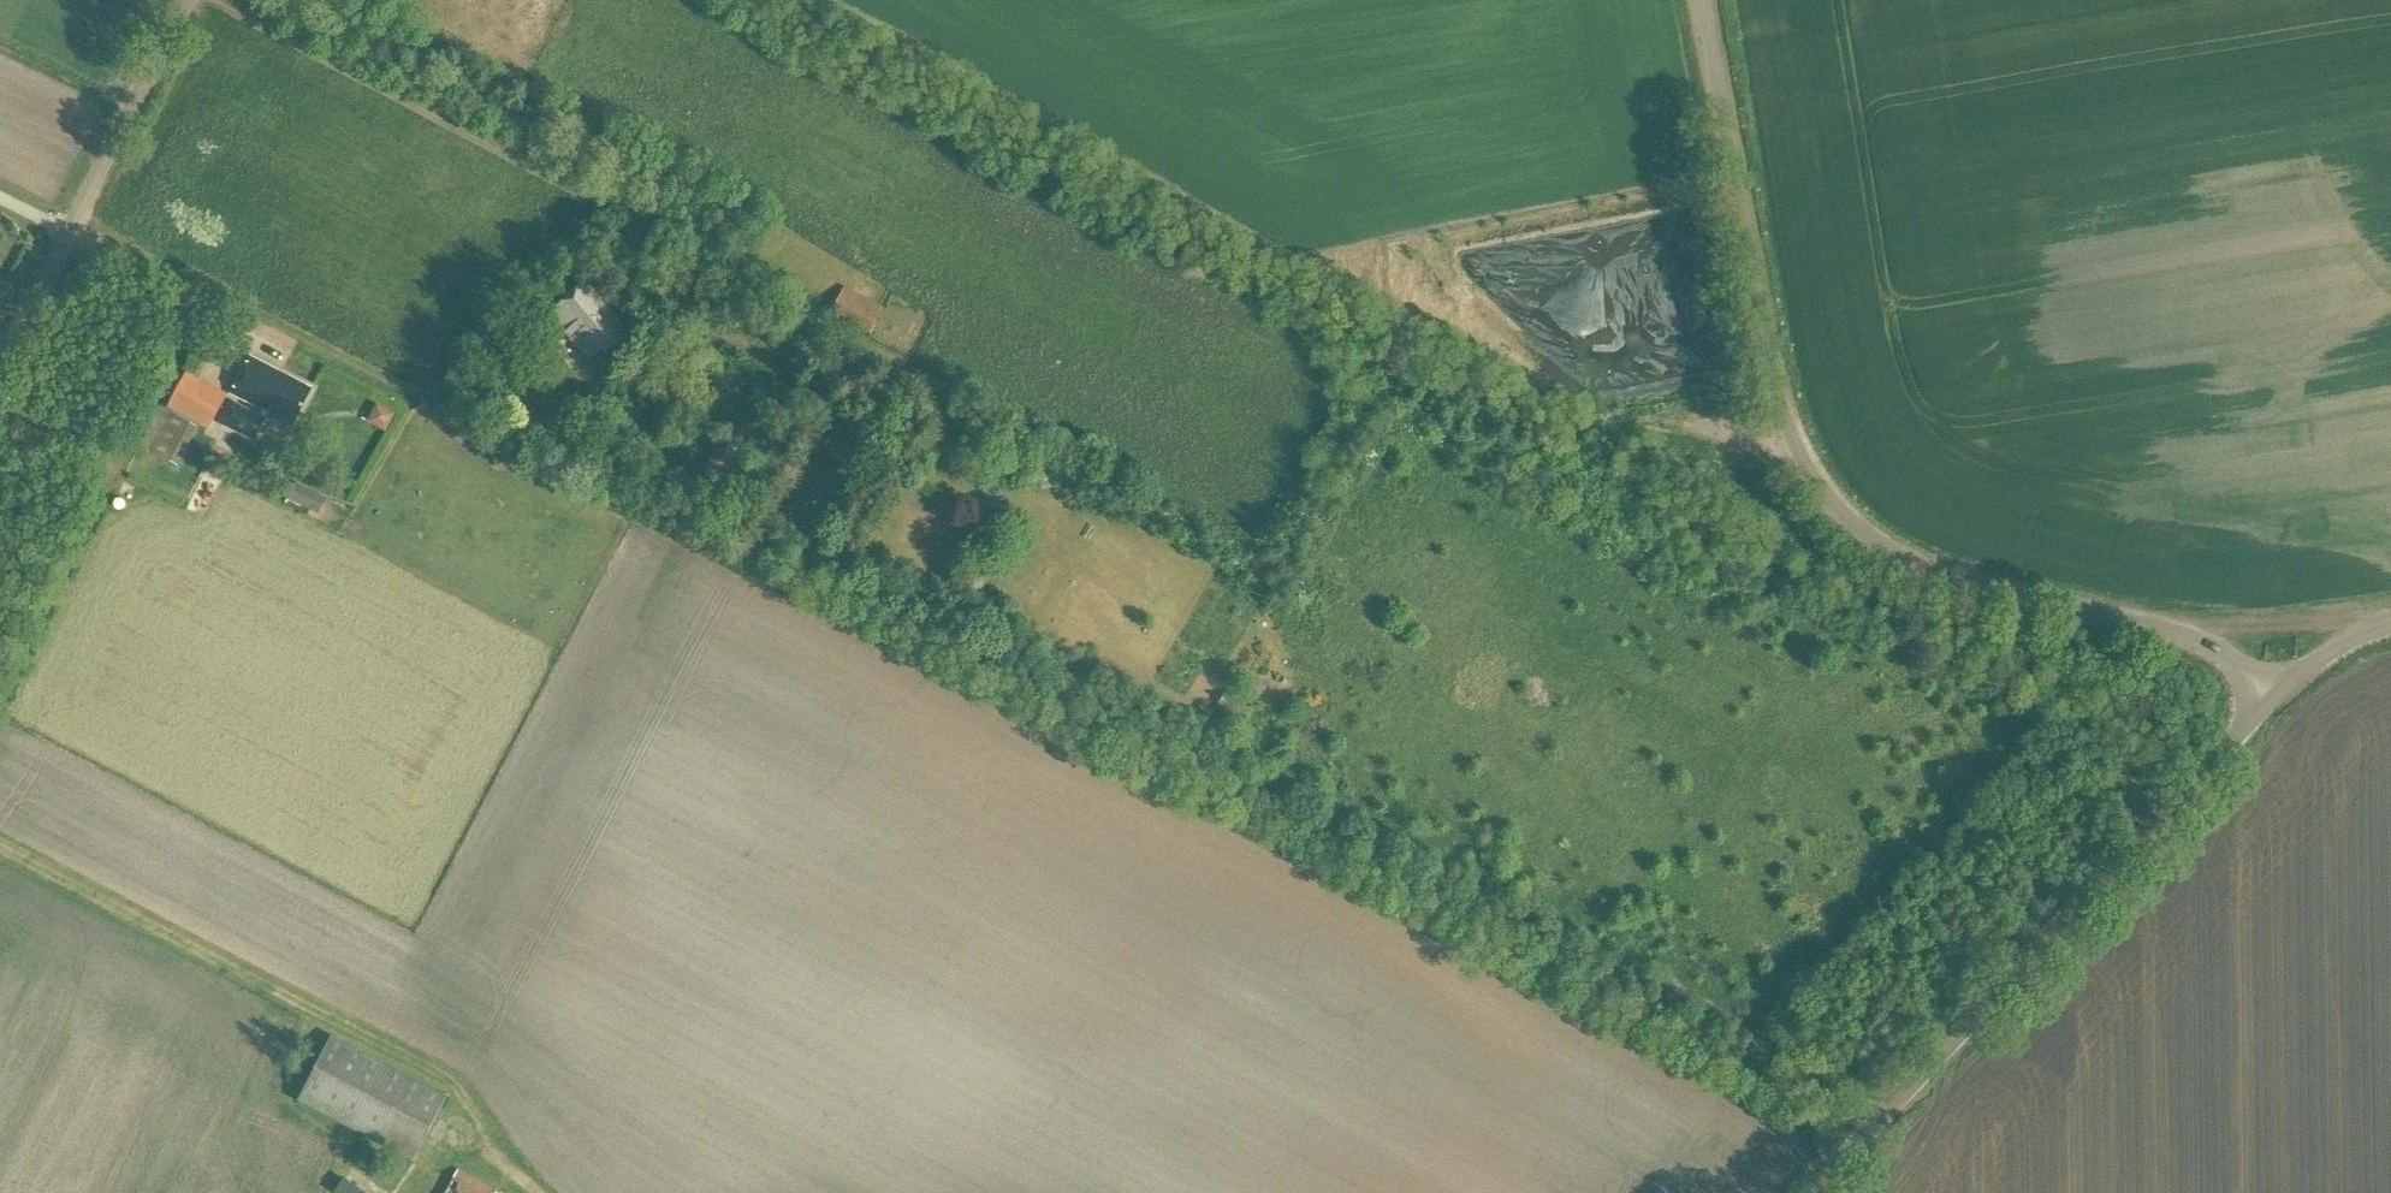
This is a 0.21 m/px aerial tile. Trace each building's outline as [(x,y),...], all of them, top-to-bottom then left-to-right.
[(618,334),(624,328),(611,313),(613,311),(586,281),(548,314),(590,362),(603,350),(608,355),(623,342),(618,334)] [(829,314),(868,334),(881,310),(842,289),(829,314)] [(233,397),(259,411),(255,418),(235,408),(224,432),(253,445),(267,415),(285,424),(289,416),(294,418),(305,398),(300,395),(303,390),(251,363),(233,397)] [(185,406),(213,421),(225,399),(197,384),(185,406)] [(383,402),(375,422),(396,430),(403,410),(383,402)] [(179,467),(198,428),(172,415),(153,454),(179,467)] [(694,480),(668,463),(657,480),(700,508),(711,492),(732,506),(755,470),(717,445),(694,480)] [(328,500),(297,485),(289,501),(320,516),(328,500)] [(1215,715),(1245,730),(1257,707),(1227,691),(1215,715)] [(334,1039),(295,1106),(409,1167),(445,1099),(334,1039)] [(458,1173),(448,1192),(497,1192),(458,1173)]
